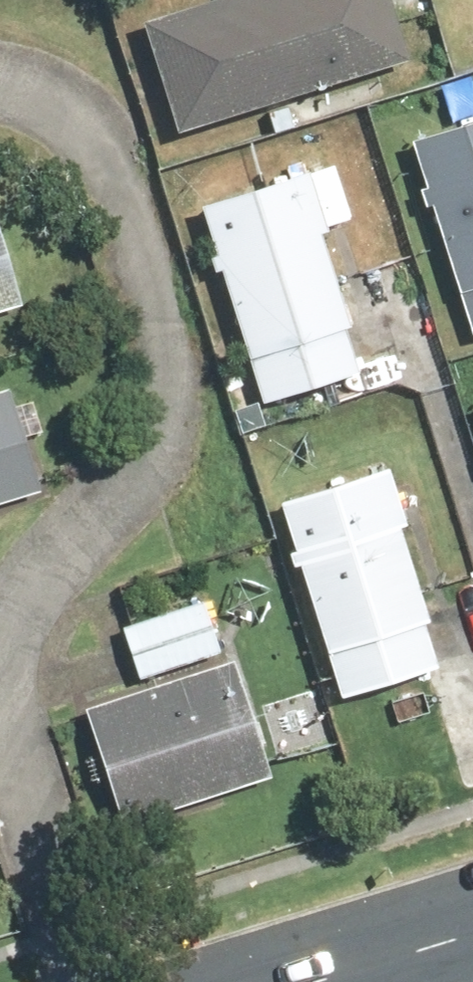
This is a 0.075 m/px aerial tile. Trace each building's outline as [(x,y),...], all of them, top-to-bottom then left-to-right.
[(180,120),(407,46),(391,0),(223,0),(148,25),(180,120)] [(398,141),(463,343),(472,339),(472,117),(398,141)] [(331,165),(187,211),(251,411),(361,376),(315,234),(350,223),(331,165)] [(16,312),(0,257),(0,316),(16,312)] [(0,399),(0,514),(33,505),(2,398),(0,399)] [(379,479),(267,511),(322,706),(435,674),(379,479)] [(204,601),(108,628),(124,683),(220,656),(204,601)] [(69,713),(104,834),(265,788),(230,667),(69,713)]
